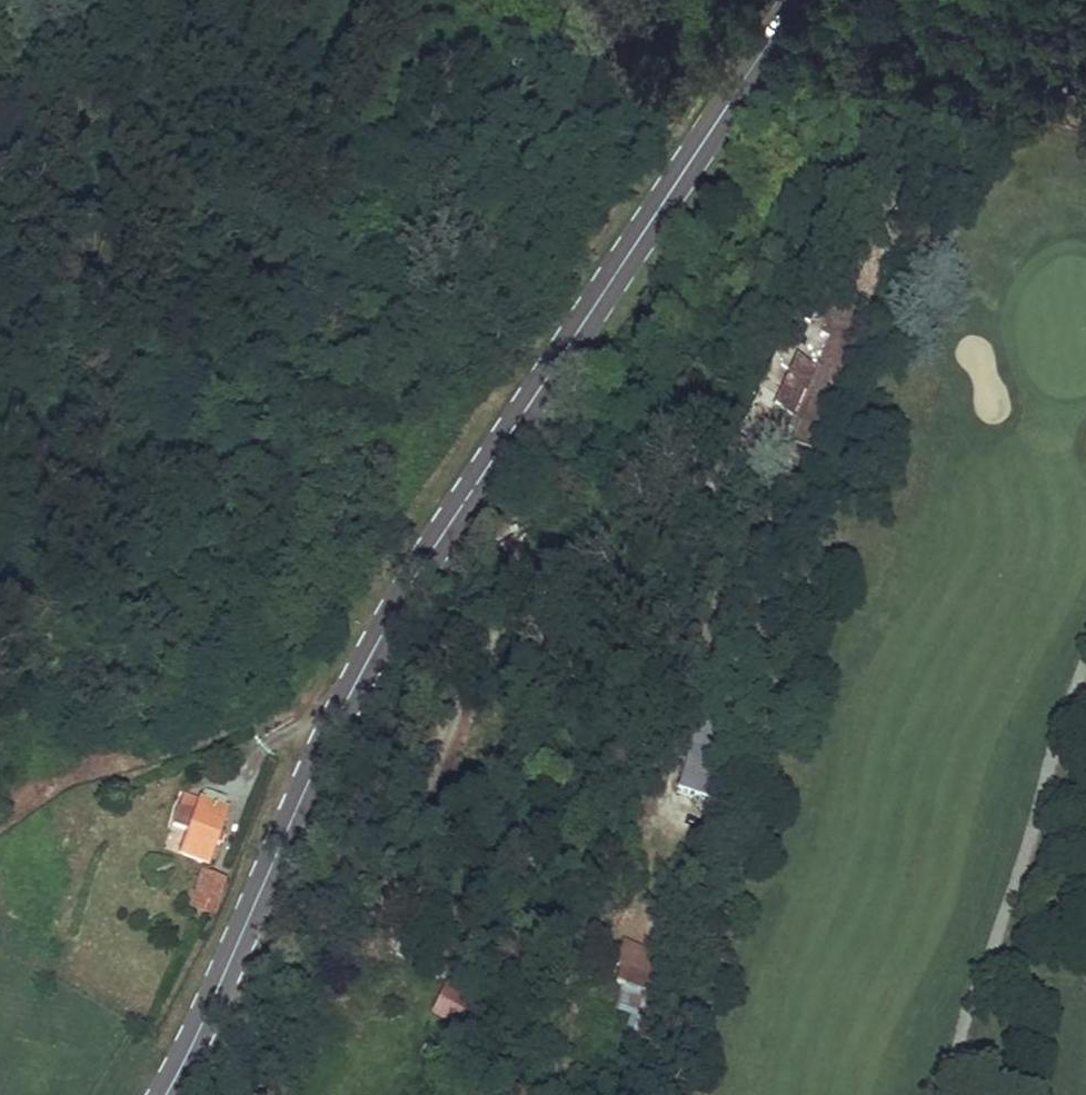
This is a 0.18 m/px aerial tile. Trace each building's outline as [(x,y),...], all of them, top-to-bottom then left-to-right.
[(807,475),(872,315),(842,303),(807,394),(814,397),(792,453),(798,455),(799,472),(807,475)] [(815,370),(822,349),(805,344),(798,365),(815,370)] [(759,387),(755,411),(771,414),(775,390),(759,387)] [(721,717),(698,709),(672,785),(685,790),(682,799),(706,807),(728,740),(715,736),(721,717)] [(208,765),(179,771),(181,779),(210,773),(208,765)] [(223,810),(197,801),(178,851),(204,861),(223,810)] [(212,914),(223,882),(202,874),(190,907),(212,914)] [(616,946),(609,1012),(650,1016),(656,950),(616,946)]
